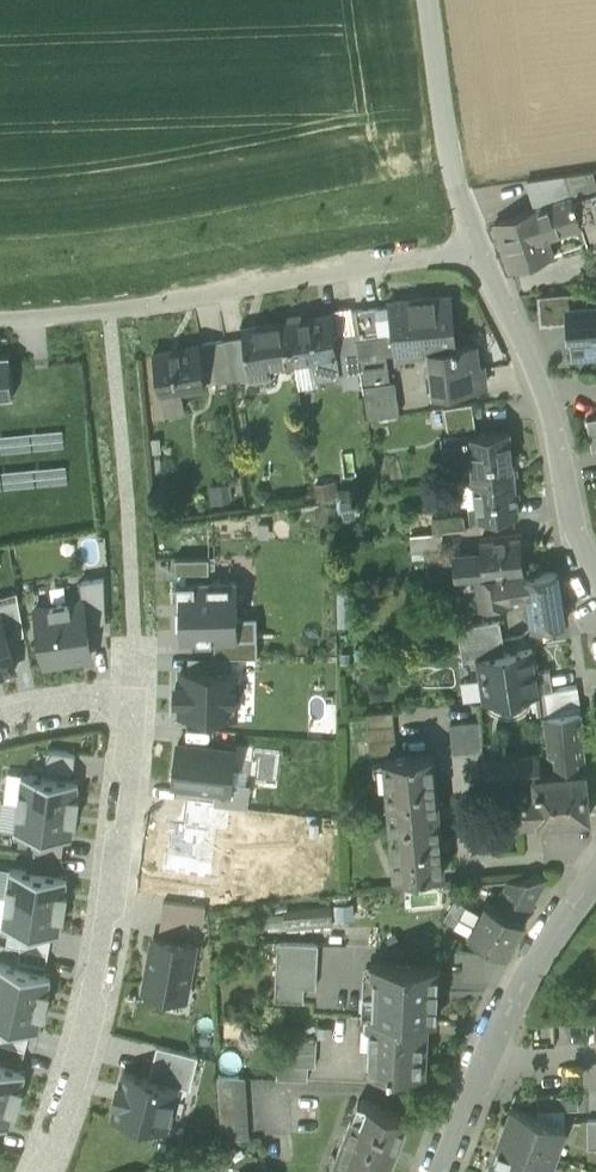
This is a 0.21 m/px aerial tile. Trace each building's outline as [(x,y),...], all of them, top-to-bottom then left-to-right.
[(595,231),(595,185),(592,170),(527,180),(537,213),(586,199),(590,210),(593,222),(595,231)] [(562,253),(556,234),(552,222),(590,210),(586,199),(537,213),(501,225),(514,268),(562,253)] [(593,222),(590,210),(552,222),(556,234),(593,222)] [(541,295),(544,321),(570,319),(569,307),(585,306),(584,291),(541,295)] [(398,354),(431,350),(456,347),(456,345),(451,295),(389,302),(390,305),(381,306),(385,328),(393,326),(398,354)] [(575,354),(595,352),(595,305),(585,306),(569,307),(570,319),(571,331),(573,331),(575,354)] [(381,306),(352,311),(355,331),(356,342),(386,337),(385,328),(381,306)] [(331,314),(334,334),(355,331),(352,311),(331,314)] [(294,361),(314,358),(337,354),(334,334),(331,314),(288,320),(243,327),(245,339),(251,377),(270,374),(269,364),(294,361)] [(387,355),(398,354),(393,326),(385,328),(386,337),(388,346),(388,347),(387,355)] [(356,342),(355,331),(334,334),(337,354),(340,373),(361,370),(359,358),(356,342)] [(386,337),(356,342),(359,358),(387,355),(388,347),(388,346),(386,337)] [(245,339),(226,341),(232,380),(251,377),(245,339)] [(206,384),(232,380),(226,341),(201,345),(206,384)] [(472,343),(456,345),(456,347),(431,350),(435,391),(484,386),(482,365),(474,365),(472,343)] [(155,352),(165,412),(186,409),(182,389),(207,385),(206,384),(201,345),(200,345),(155,352)] [(13,395),(9,353),(0,354),(0,396),(13,395)] [(340,373),(337,354),(314,358),(317,377),(340,373)] [(361,370),(363,387),(391,382),(387,355),(359,358),(361,370)] [(318,386),(317,377),(314,358),(294,361),(298,389),(318,386)] [(395,382),(391,382),(363,387),(368,419),(400,414),(395,382)] [(445,408),(449,431),(477,427),(473,404),(445,408)] [(592,449),(595,448),(595,418),(587,419),(592,449)] [(467,435),(470,461),(472,483),(474,482),(515,478),(510,430),(467,435)] [(447,464),(470,461),(467,435),(444,438),(447,464)] [(474,482),(477,506),(479,518),(519,513),(515,478),(474,482)] [(471,519),(479,518),(477,506),(470,507),(471,519)] [(441,517),(442,532),(466,530),(464,515),(441,517)] [(444,549),(442,532),(411,536),(413,553),(444,549)] [(481,539),(482,551),(485,575),(525,571),(521,534),(481,539)] [(476,576),(485,575),(482,551),(455,553),(458,577),(476,576)] [(209,556),(176,557),(176,571),(178,571),(188,571),(210,571),(209,556)] [(526,575),(525,571),(485,575),(476,576),(481,607),(510,603),(510,604),(527,601),(532,627),(567,621),(559,570),(526,575)] [(188,571),(178,571),(179,581),(188,581),(188,571)] [(83,599),(87,623),(106,621),(104,577),(79,581),(82,600),(83,599)] [(179,581),(176,581),(177,599),(177,604),(180,604),(181,629),(181,640),(214,640),(258,638),(257,616),(238,616),(237,580),(188,581),(179,581)] [(0,595),(0,612),(0,613),(2,613),(8,637),(25,632),(18,590),(0,595)] [(45,664),(89,657),(85,627),(88,627),(87,623),(83,599),(82,600),(36,606),(45,664)] [(0,613),(0,671),(16,667),(8,637),(2,613),(0,613)] [(506,653),(503,640),(500,619),(458,626),(461,646),(463,661),(479,658),(506,653)] [(258,638),(214,640),(215,655),(232,656),(258,656),(258,638)] [(486,700),(539,692),(536,672),(532,649),(506,653),(479,658),(486,700)] [(188,670),(231,671),(232,656),(215,655),(188,655),(188,670)] [(0,673),(0,694),(30,686),(25,667),(0,673)] [(550,669),(536,672),(539,692),(542,692),(553,690),(553,689),(550,669)] [(188,670),(181,670),(181,682),(176,682),(176,699),(181,699),(180,712),(237,713),(238,674),(238,671),(231,671),(188,670)] [(252,674),(238,674),(237,713),(251,713),(252,674)] [(542,692),(545,714),(580,711),(578,686),(577,686),(577,685),(553,689),(553,690),(542,692)] [(368,713),(371,754),(397,752),(394,711),(368,713)] [(555,754),(558,773),(585,769),(580,711),(545,714),(551,755),(555,754)] [(450,723),(453,751),(483,749),(482,745),(481,720),(450,723)] [(235,748),(178,741),(173,783),(216,789),(230,790),(231,781),(235,748)] [(76,753),(47,749),(44,771),(73,775),(76,753)] [(385,757),(395,876),(444,871),(434,753),(385,757)] [(539,755),(541,775),(553,773),(558,773),(555,754),(551,755),(539,755)] [(483,759),(484,780),(535,777),(535,775),(541,775),(539,755),(483,759)] [(535,777),(536,786),(539,819),(539,820),(589,816),(585,771),(558,773),(553,773),(541,775),(535,775),(535,777)] [(19,801),(22,773),(8,772),(5,799),(19,801)] [(80,780),(22,773),(19,801),(77,808),(80,780)] [(247,807),(250,783),(231,781),(230,790),(216,789),(214,802),(247,807)] [(515,821),(539,819),(536,786),(512,788),(515,821)] [(5,799),(2,799),(0,814),(0,828),(16,830),(19,801),(5,799)] [(77,808),(19,801),(16,830),(73,837),(77,808)] [(36,837),(34,851),(63,854),(65,841),(36,837)] [(68,877),(11,868),(7,896),(64,904),(68,877)] [(494,904),(524,921),(548,876),(508,880),(494,904)] [(64,904),(7,896),(3,925),(60,933),(64,904)] [(164,900),(162,917),(190,920),(204,922),(206,905),(164,900)] [(456,925),(506,954),(524,921),(494,904),(487,900),(480,913),(467,906),(456,925)] [(284,913),(285,928),(333,924),(332,910),(284,913)] [(188,934),(190,920),(162,917),(160,930),(188,934)] [(52,939),(9,930),(6,944),(20,947),(49,952),(52,939)] [(195,944),(154,936),(144,991),(184,998),(195,944)] [(278,943),(275,1000),(303,1002),(304,988),(316,988),(318,945),(278,943)] [(46,966),(49,952),(20,947),(18,961),(46,966)] [(439,965),(372,961),(370,1016),(426,1018),(426,1019),(437,1020),(439,965)] [(0,963),(0,992),(45,1003),(52,975),(0,963)] [(0,992),(0,1022),(38,1031),(45,1003),(0,992)] [(367,1070),(423,1073),(426,1019),(426,1018),(370,1016),(367,1070)] [(1,1028),(0,1033),(0,1042),(25,1049),(29,1036),(1,1028)] [(288,1037),(287,1066),(308,1067),(316,1067),(317,1039),(288,1037)] [(22,1063),(25,1049),(0,1042),(0,1057),(22,1063)] [(158,1045),(149,1077),(178,1085),(190,1088),(199,1055),(158,1045)] [(0,1064),(0,1094),(17,1099),(26,1072),(0,1064)] [(308,1082),(308,1067),(287,1066),(277,1066),(276,1080),(308,1082)] [(149,1077),(125,1071),(122,1084),(118,1084),(114,1101),(117,1102),(114,1115),(167,1129),(178,1085),(149,1077)] [(221,1132),(222,1140),(248,1139),(244,1079),(218,1077),(221,1132)] [(0,1094),(0,1124),(8,1127),(17,1099),(0,1094)] [(566,1095),(567,1109),(579,1109),(578,1094),(566,1095)] [(537,1096),(538,1110),(565,1109),(567,1109),(566,1095),(537,1096)] [(331,1171),(387,1171),(408,1118),(366,1101),(358,1101),(331,1171)] [(555,1157),(566,1128),(538,1117),(512,1108),(501,1136),(555,1157)] [(538,1110),(538,1117),(566,1128),(565,1109),(538,1110)] [(595,1148),(595,1119),(587,1119),(588,1148),(595,1148)] [(555,1157),(501,1136),(491,1164),(512,1171),(549,1171),(555,1157)] [(491,1164),(488,1171),(512,1171),(491,1164)]
